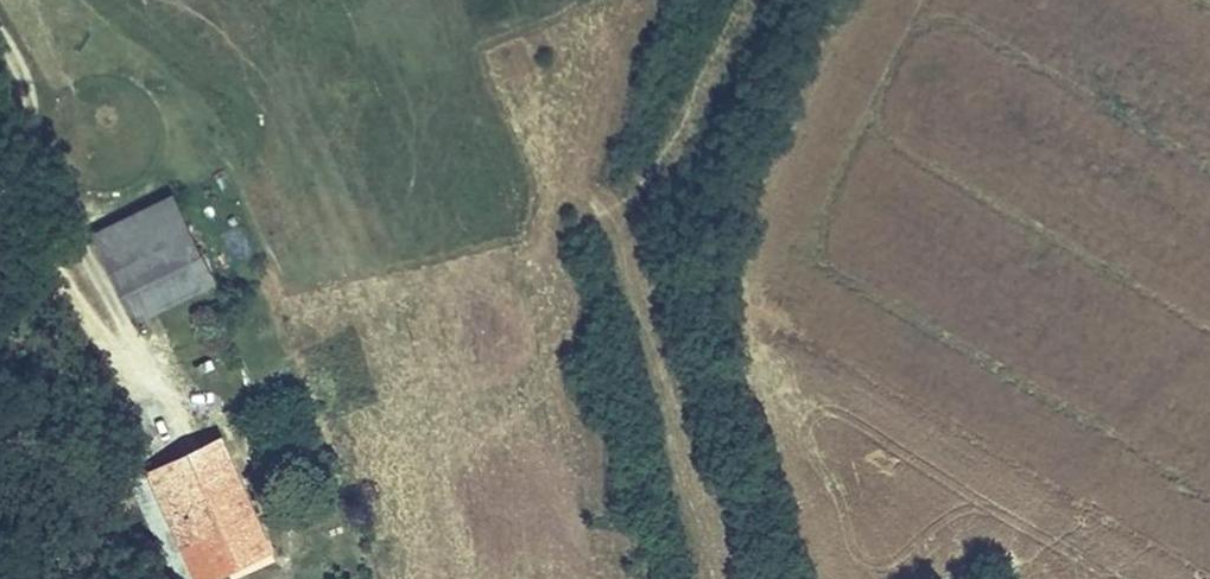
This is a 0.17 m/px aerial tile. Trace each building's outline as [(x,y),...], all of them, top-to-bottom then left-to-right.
[(218,281),(174,195),(93,235),(136,321),(218,281)] [(165,510),(237,476),(219,440),(130,483),(176,578),(197,578),(165,510)] [(197,578),(215,578),(274,552),(237,476),(165,510),(197,578)]
